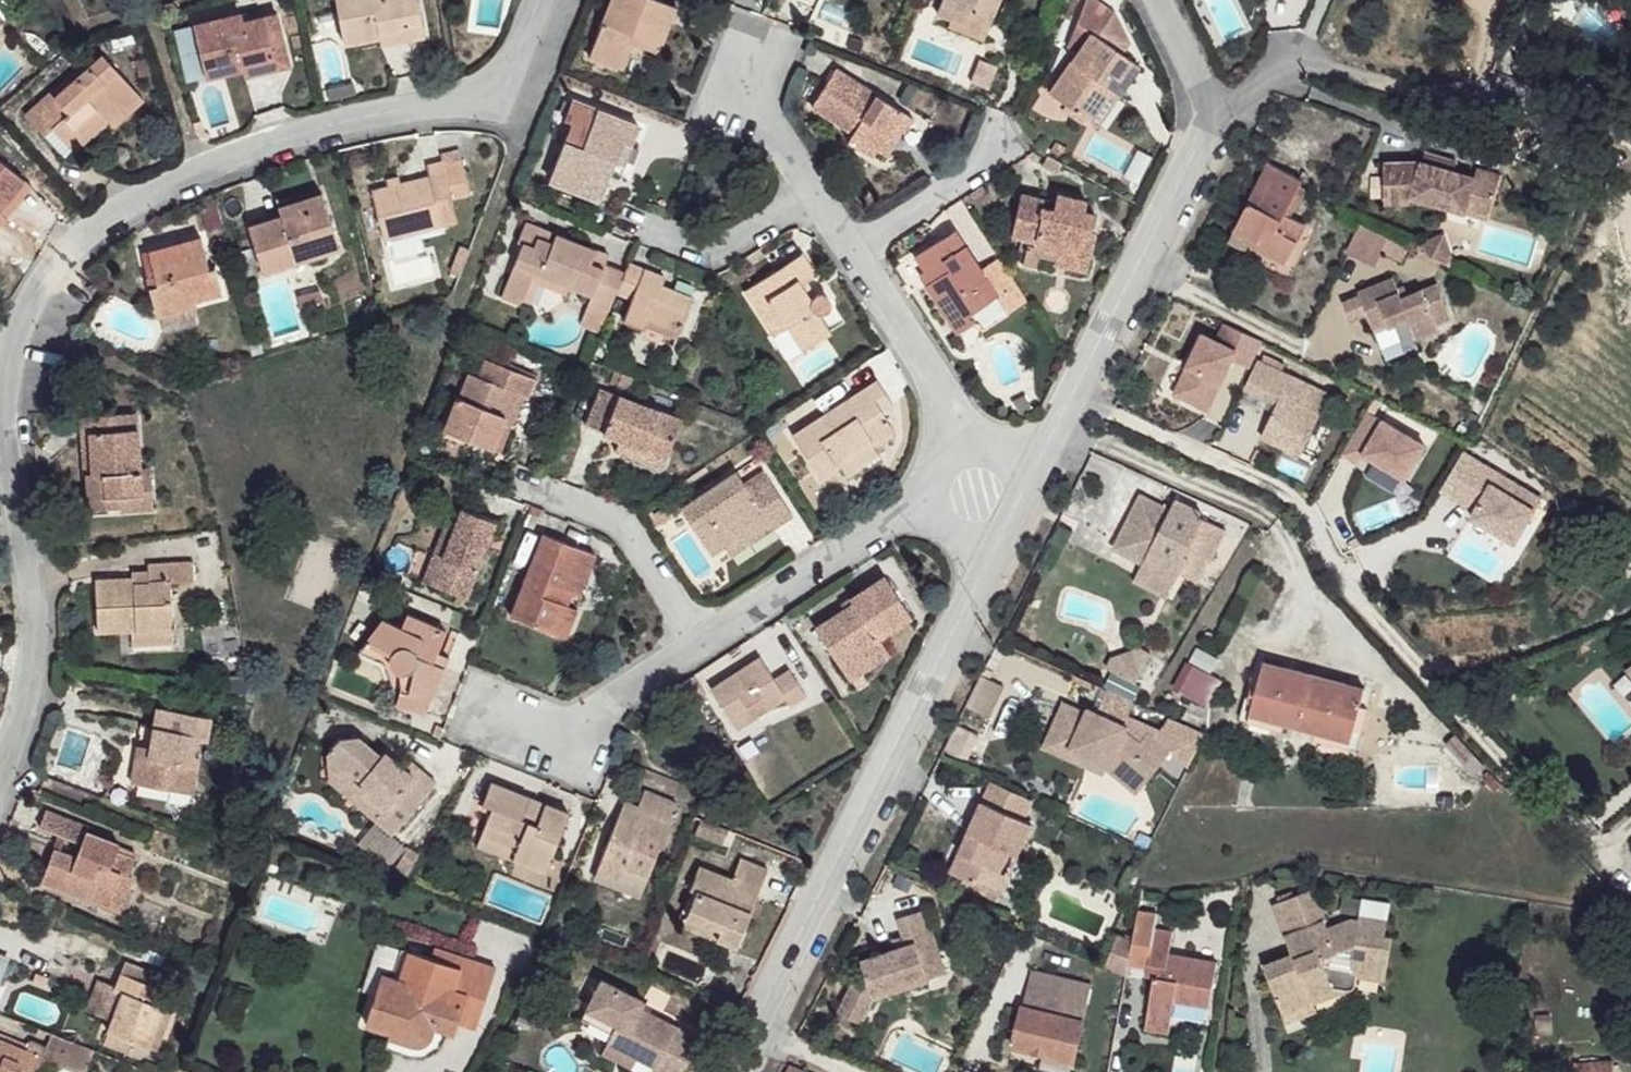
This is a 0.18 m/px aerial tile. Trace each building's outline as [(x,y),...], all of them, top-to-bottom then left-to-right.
[(420,0),(337,0),(346,47),(383,41),(381,35),(413,29),(412,18),(423,16),(420,0)] [(660,0),(615,0),(592,57),(617,68),(631,33),(655,41),(665,20),(673,23),(679,7),(660,0)] [(939,16),(954,22),(972,29),(979,14),(994,20),(1002,0),(946,0),(939,16)] [(1051,93),(1090,121),(1113,89),(1123,96),(1143,68),(1101,39),(1117,15),(1096,0),(1090,0),(1069,45),(1079,53),(1051,93)] [(288,47),(280,14),(246,22),(244,14),(196,27),(209,82),(246,73),(244,68),(276,59),(274,50),(288,47)] [(987,38),(994,20),(979,14),(972,29),(954,22),(952,27),(987,38)] [(428,39),(423,16),(412,18),(413,29),(381,35),(383,41),(384,49),(428,39)] [(660,55),(673,23),(665,20),(655,41),(631,33),(617,68),(626,71),(636,47),(660,55)] [(293,69),(288,47),(274,50),(276,59),(244,68),(246,73),(249,82),(293,69)] [(145,103),(104,57),(90,69),(55,100),(68,117),(65,120),(82,139),(105,119),(115,129),(145,103)] [(55,100),(90,69),(87,65),(27,116),(45,137),(65,120),(68,117),(55,100)] [(915,121),(838,70),(815,108),(855,135),(850,142),(874,157),(879,150),(896,125),(907,132),(915,121)] [(1100,128),(1123,96),(1113,89),(1090,121),(1100,128)] [(552,179),(570,186),(574,178),(607,191),(613,175),(618,161),(627,164),(640,129),(575,103),(567,119),(575,123),(552,179)] [(82,139),(65,120),(45,137),(62,156),(82,139)] [(890,157),(907,132),(896,125),(879,150),(890,157)] [(1411,205),(1444,215),(1446,207),(1468,214),(1469,205),(1491,211),(1501,181),(1475,174),(1473,183),(1450,178),(1434,174),(1437,163),(1422,160),(1420,169),(1381,169),(1383,210),(1410,211),(1411,205)] [(0,161),(0,214),(1,215),(27,183),(0,161)] [(622,178),(627,164),(618,161),(613,175),(622,178)] [(473,198),(463,162),(444,167),(443,162),(427,166),(430,179),(401,186),(388,190),(372,194),(384,241),(458,222),(454,203),(473,198)] [(1454,168),(1437,163),(1434,174),(1450,178),(1454,168)] [(1253,239),(1248,251),(1261,258),(1258,263),(1291,280),(1317,228),(1287,214),(1304,180),(1271,164),(1236,231),(1253,239)] [(386,180),(388,190),(401,186),(398,177),(386,180)] [(604,199),(607,191),(574,178),(570,186),(604,199)] [(27,183),(1,215),(0,214),(0,229),(33,188),(27,183)] [(323,194),(288,205),(293,220),(252,234),(264,274),(297,264),(295,258),(318,249),(317,243),(336,237),(323,194)] [(1086,209),(1087,200),(1059,194),(1057,203),(1056,208),(1045,205),(1046,199),(1023,194),(1012,237),(1036,244),(1061,249),(1062,245),(1080,249),(1083,234),(1091,235),(1097,213),(1086,209)] [(1057,203),(1046,199),(1045,205),(1056,208),(1057,203)] [(250,227),(252,234),(293,220),(288,205),(279,208),(281,217),(250,227)] [(1446,207),(1444,215),(1487,226),(1491,211),(1469,205),(1468,214),(1446,207)] [(618,293),(626,273),(607,265),(605,267),(593,263),(598,250),(559,235),(555,244),(540,238),(544,229),(528,223),(521,242),(525,244),(504,298),(521,305),(523,301),(534,273),(556,280),(594,295),(591,303),(610,311),(618,293)] [(1386,241),(1354,226),(1342,252),(1373,267),(1386,241)] [(555,244),(559,235),(544,229),(540,238),(555,244)] [(918,257),(927,270),(933,282),(926,286),(949,321),(965,312),(969,315),(998,297),(956,231),(918,257)] [(1229,242),(1248,251),(1253,239),(1236,231),(1229,242)] [(1097,238),(1091,235),(1083,234),(1080,249),(1062,245),(1061,249),(1036,244),(1035,249),(1059,255),(1056,266),(1088,273),(1097,238)] [(341,251),(336,237),(317,243),(318,249),(295,258),(297,264),(341,251)] [(210,270),(201,239),(150,253),(158,287),(163,306),(187,300),(188,305),(196,301),(222,294),(215,269),(210,270)] [(605,267),(607,265),(610,255),(598,250),(593,263),(605,267)] [(803,285),(810,282),(817,277),(803,255),(749,290),(760,307),(772,299),(806,351),(832,334),(822,316),(829,311),(831,309),(832,308),(832,305),(831,301),(830,298),(826,295),(821,295),(818,296),(812,300),(803,285)] [(627,320),(645,329),(646,325),(666,332),(678,337),(694,298),(673,290),(671,295),(662,291),(664,286),(667,277),(630,263),(626,273),(618,293),(634,299),(627,320)] [(919,275),(926,286),(933,282),(927,270),(919,275)] [(534,273),(523,301),(531,304),(540,283),(554,289),(556,280),(534,273)] [(1350,323),(1365,318),(1377,351),(1401,342),(1395,327),(1407,322),(1414,340),(1437,332),(1432,319),(1447,314),(1436,286),(1398,298),(1391,281),(1356,293),(1357,296),(1342,302),(1350,323)] [(818,296),(810,282),(803,285),(812,300),(818,296)] [(673,290),(664,286),(662,291),(671,295),(673,290)] [(198,308),(196,301),(188,305),(187,300),(163,306),(158,287),(151,289),(158,318),(198,308)] [(793,359),(806,351),(772,299),(760,307),(793,359)] [(973,323),(969,315),(965,312),(949,321),(958,333),(973,323)] [(646,325),(645,329),(644,334),(662,342),(666,332),(646,325)] [(1251,376),(1264,350),(1225,332),(1217,349),(1203,342),(1175,402),(1209,419),(1233,368),(1251,376)] [(537,381),(487,361),(480,379),(471,375),(461,399),(458,398),(445,430),(495,447),(507,415),(510,417),(519,395),(528,398),(530,398),(537,381)] [(1302,459),(1329,396),(1259,361),(1249,384),(1281,399),(1263,441),(1302,459)] [(895,404),(880,382),(795,437),(822,479),(842,466),(838,459),(870,439),(874,445),(895,430),(884,412),(895,404)] [(682,421),(602,389),(587,426),(621,441),(667,460),(682,421)] [(518,420),(528,398),(519,395),(510,417),(507,415),(495,447),(503,451),(515,419),(518,420)] [(1429,442),(1371,409),(1346,451),(1361,461),(1367,451),(1409,477),(1429,442)] [(81,417),(83,455),(87,459),(92,462),(93,472),(89,472),(86,476),(88,498),(106,497),(106,507),(124,505),(123,497),(146,494),(143,469),(139,414),(81,417)] [(879,454),(874,445),(870,439),(838,459),(842,466),(848,475),(879,454)] [(663,468),(667,460),(621,441),(618,450),(663,468)] [(1445,487),(1477,509),(1502,473),(1468,449),(1445,487)] [(87,459),(83,455),(84,474),(86,476),(89,472),(93,472),(92,462),(87,459)] [(152,468),(143,469),(146,494),(123,497),(124,505),(125,513),(155,509),(152,468)] [(795,518),(773,484),(753,496),(747,487),(738,473),(683,509),(713,556),(725,547),(768,521),(774,531),(795,518)] [(1477,509),(1472,515),(1546,568),(1576,526),(1502,473),(1477,509)] [(773,484),(767,476),(747,487),(753,496),(773,484)] [(106,510),(106,507),(106,497),(88,498),(90,512),(106,510)] [(1203,511),(1177,498),(1171,512),(1141,497),(1115,548),(1145,563),(1148,556),(1197,582),(1208,562),(1211,563),(1228,531),(1200,515),(1203,511)] [(448,521),(434,556),(443,559),(432,584),(470,599),(497,524),(462,510),(456,524),(448,521)] [(731,557),(774,531),(768,521),(725,547),(731,557)] [(566,591),(574,594),(580,596),(597,555),(545,536),(511,618),(558,635),(569,607),(561,604),(566,591)] [(424,582),(432,584),(443,559),(434,556),(424,582)] [(149,566),(150,573),(150,583),(136,583),(135,579),(98,580),(99,633),(133,632),(174,631),(172,582),(196,581),(195,563),(149,566)] [(150,583),(150,573),(135,574),(135,579),(136,583),(150,583)] [(912,619),(886,577),(851,599),(856,605),(818,629),(840,664),(851,655),(857,665),(885,647),(881,639),(912,619)] [(569,607),(574,594),(566,591),(561,604),(569,607)] [(578,611),(569,607),(558,635),(566,639),(578,611)] [(384,621),(366,645),(390,656),(390,660),(391,665),(392,669),(395,673),(400,675),(402,691),(436,694),(446,669),(435,664),(439,653),(448,632),(409,616),(403,629),(384,621)] [(174,641),(174,631),(133,632),(135,642),(174,641)] [(396,691),(402,691),(400,675),(395,673),(392,669),(391,665),(390,660),(390,656),(366,645),(361,654),(383,664),(386,666),(388,671),(396,691)] [(890,656),(885,647),(857,665),(851,655),(840,664),(852,681),(890,656)] [(1116,657),(1111,668),(1141,682),(1158,652),(1148,647),(1116,657)] [(450,658),(439,653),(435,664),(446,669),(450,658)] [(808,697),(791,671),(775,680),(761,658),(713,691),(740,730),(757,719),(749,707),(761,699),(770,711),(788,700),(793,707),(808,697)] [(1188,697),(1203,668),(1190,661),(1178,687),(1186,691),(1184,696),(1188,697)] [(1275,721),(1273,728),(1285,731),(1287,725),(1316,733),(1314,739),(1358,751),(1369,706),(1362,704),(1366,690),(1266,663),(1261,679),(1251,715),(1275,721)] [(1223,678),(1203,668),(1188,697),(1207,707),(1223,678)] [(966,706),(987,716),(1002,685),(980,675),(966,706)] [(1240,719),(1273,728),(1275,721),(1251,715),(1261,679),(1251,677),(1240,719)] [(757,719),(770,711),(761,699),(749,707),(757,719)] [(1083,723),(1087,715),(1063,705),(1060,712),(1083,723)] [(158,709),(150,748),(148,757),(136,754),(130,783),(181,792),(182,786),(195,788),(202,756),(195,755),(199,739),(205,740),(209,740),(212,718),(158,709)] [(1190,766),(1204,738),(1170,723),(1156,741),(1150,735),(1141,746),(1124,739),(1128,729),(1089,712),(1087,715),(1083,723),(1060,712),(1053,728),(1075,739),(1069,751),(1087,759),(1111,768),(1109,773),(1140,798),(1172,755),(1190,766)] [(1075,739),(1053,728),(1042,752),(1083,771),(1087,759),(1069,751),(1075,739)] [(1483,764),(1455,733),(1444,743),(1472,773),(1483,764)] [(397,832),(439,780),(412,758),(405,766),(385,750),(380,755),(359,736),(338,740),(328,752),(329,770),(351,767),(364,778),(361,782),(387,803),(377,816),(397,832)] [(202,756),(205,740),(199,739),(195,755),(202,756)] [(138,744),(136,754),(148,757),(150,748),(138,744)] [(329,779),(377,816),(387,803),(361,782),(364,778),(351,767),(329,770),(329,779)] [(1031,800),(990,782),(949,872),(983,887),(991,869),(999,872),(1009,851),(1018,856),(1032,824),(1022,820),(1031,800)] [(571,814),(547,804),(544,811),(530,805),(533,799),(493,783),(485,803),(495,807),(482,838),(518,851),(515,860),(548,873),(571,814)] [(194,795),(195,788),(182,786),(181,792),(194,795)] [(639,810),(635,808),(630,820),(621,817),(599,871),(621,881),(626,871),(647,878),(678,803),(648,791),(639,810)] [(547,804),(533,799),(530,805),(544,811),(547,804)] [(626,805),(621,817),(630,820),(635,808),(626,805)] [(284,811),(277,809),(271,825),(286,831),(290,820),(284,811)] [(91,827),(50,810),(43,827),(84,843),(79,857),(57,849),(44,881),(89,900),(92,892),(111,900),(122,872),(130,873),(136,859),(118,852),(121,844),(90,831),(91,827)] [(479,845),(515,860),(518,851),(482,838),(479,845)] [(395,867),(408,875),(421,854),(407,847),(395,867)] [(698,891),(688,916),(721,929),(717,940),(738,948),(770,870),(743,859),(735,880),(701,866),(692,889),(698,891)] [(1008,876),(999,872),(991,869),(983,887),(1000,895),(1008,876)] [(136,877),(130,873),(122,872),(111,900),(92,892),(89,900),(122,913),(136,877)] [(1334,988),(1359,989),(1360,979),(1389,985),(1395,941),(1388,940),(1390,923),(1361,919),(1361,922),(1349,920),(1329,930),(1310,892),(1272,910),(1295,956),(1267,969),(1290,1020),(1320,1006),(1316,997),(1334,988)] [(842,1008),(865,1018),(876,991),(930,970),(921,948),(939,941),(923,901),(897,911),(903,928),(907,938),(897,942),(863,956),(868,969),(857,974),(842,1008)] [(1132,939),(1129,961),(1148,965),(1160,967),(1158,980),(1153,978),(1147,1015),(1171,1022),(1175,1000),(1210,1008),(1217,962),(1170,954),(1174,932),(1155,930),(1160,914),(1137,910),(1132,939)] [(684,927),(717,940),(721,929),(688,916),(684,927)] [(893,931),(897,942),(907,938),(903,928),(893,931)] [(1132,939),(1119,934),(1106,965),(1126,974),(1129,961),(1132,939)] [(939,941),(921,948),(930,970),(947,963),(939,941)] [(404,949),(394,977),(415,985),(417,976),(438,984),(434,994),(466,1003),(465,1007),(484,1013),(497,972),(437,950),(433,960),(404,949)] [(1160,967),(1148,965),(1145,976),(1153,978),(1158,980),(1160,967)] [(1031,971),(1023,1008),(1057,1016),(1066,979),(1031,971)] [(159,988),(123,974),(108,1010),(117,1013),(114,1021),(110,1031),(149,1047),(166,1007),(155,1002),(159,988)] [(394,977),(384,974),(368,1023),(391,1032),(390,1038),(407,1044),(416,1045),(422,1045),(427,1043),(430,1041),(434,1037),(438,1029),(446,1033),(455,1036),(458,1025),(465,1007),(466,1003),(434,994),(438,984),(417,976),(415,985),(394,977)] [(1066,979),(1057,1016),(1064,1018),(1084,1021),(1092,988),(1066,979)] [(89,1011),(114,1021),(117,1013),(108,1010),(116,988),(101,982),(89,1011)] [(593,1012),(623,1028),(618,1037),(614,1046),(637,1057),(655,1066),(653,1070),(658,1071),(681,1071),(699,1038),(654,1015),(652,1020),(645,1016),(647,1011),(650,1005),(608,983),(593,1012)] [(1320,1006),(1359,989),(1334,988),(1316,997),(1320,1006)] [(1324,1014),(1320,1006),(1290,1020),(1294,1029),(1324,1014)] [(174,1010),(166,1007),(149,1047),(158,1051),(174,1010)] [(484,1013),(465,1007),(458,1025),(477,1031),(484,1013)] [(1074,1060),(1084,1021),(1064,1018),(1057,1016),(1023,1008),(1014,1047),(1054,1057),(1074,1062),(1074,1060)] [(654,1015),(647,1011),(645,1016),(652,1020),(654,1015)] [(623,1028),(593,1012),(588,1022),(618,1037),(623,1028)] [(1169,1032),(1171,1022),(1147,1015),(1144,1028),(1169,1032)] [(442,1044),(446,1033),(438,1029),(434,1037),(430,1041),(427,1043),(422,1045),(416,1045),(407,1044),(390,1038),(387,1046),(402,1052),(414,1055),(422,1057),(429,1054),(436,1050),(442,1044)] [(149,1047),(110,1031),(105,1042),(144,1059),(149,1047)] [(57,1036),(51,1048),(35,1042),(31,1051),(47,1058),(46,1060),(74,1071),(85,1071),(95,1051),(57,1036)] [(0,1038),(0,1071),(41,1071),(46,1060),(47,1058),(31,1051),(35,1042),(23,1037),(19,1046),(0,1038)] [(637,1057),(614,1046),(609,1056),(632,1067),(637,1057)] [(1011,1061),(1047,1070),(1054,1057),(1014,1047),(1011,1061)] [(1074,1062),(1054,1057),(1047,1070),(1054,1071),(1071,1071),(1074,1062)] [(1612,1061),(1573,1066),(1574,1071),(1612,1071),(1612,1061)]
